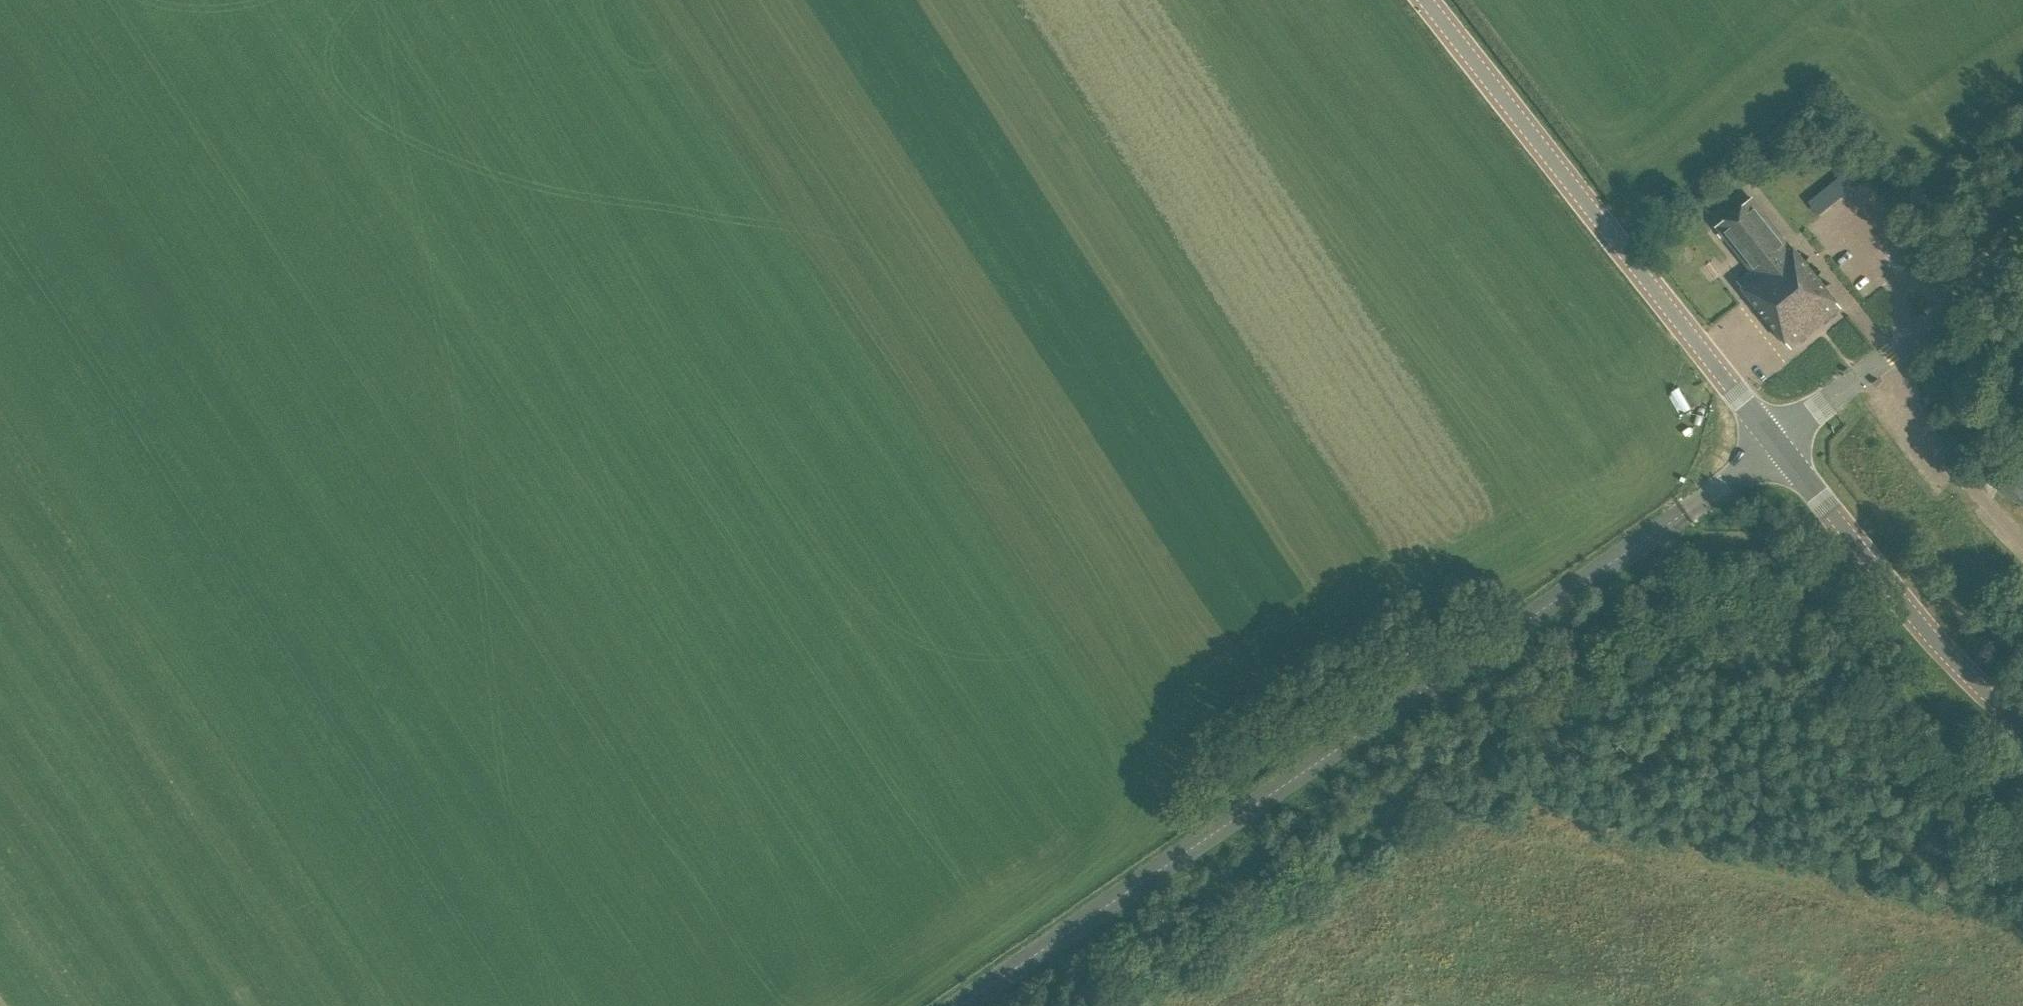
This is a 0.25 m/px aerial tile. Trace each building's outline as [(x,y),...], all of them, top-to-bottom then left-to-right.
[(1753,195),(1718,223),(1755,268),(1740,280),(1792,344),(1842,304),(1791,240),(1789,241),(1753,195)] [(1998,489),(2022,505),(2022,448),(1998,489)]
